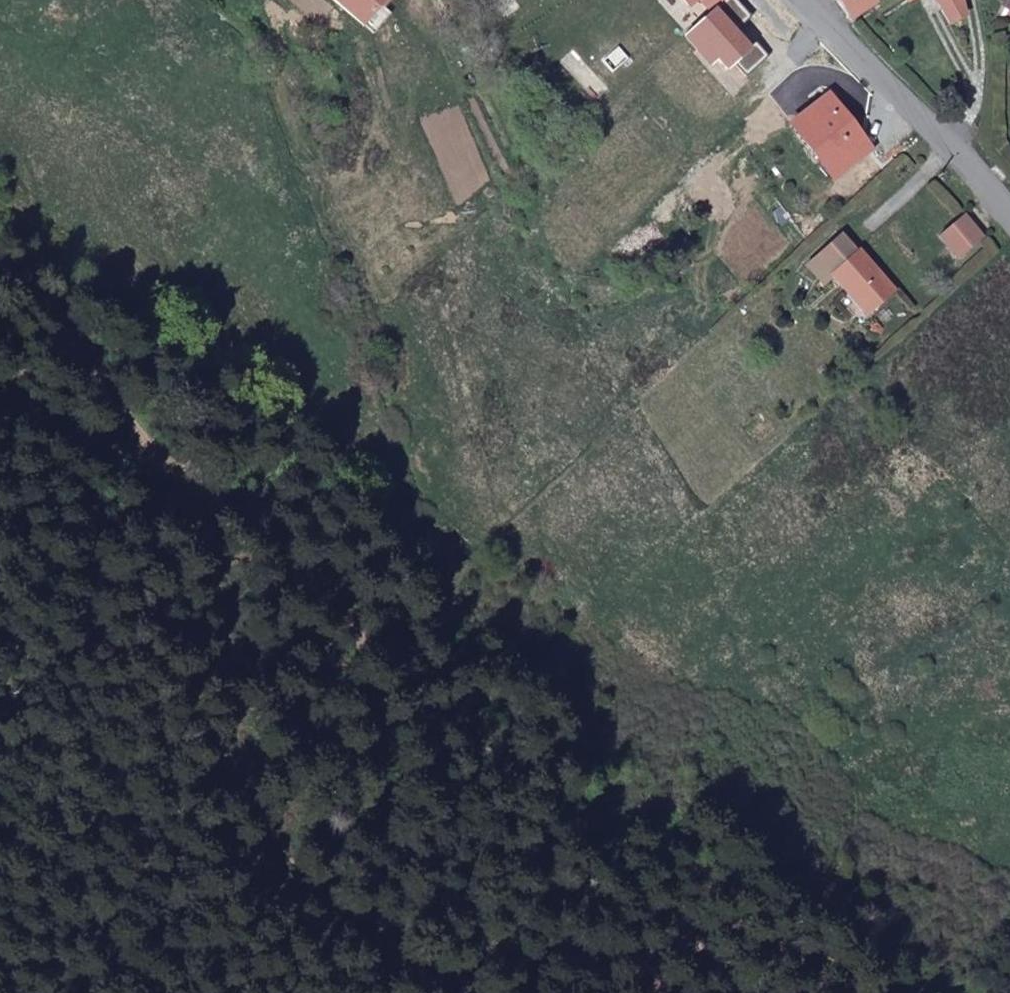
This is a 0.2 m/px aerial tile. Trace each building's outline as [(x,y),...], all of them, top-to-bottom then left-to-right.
[(355,24),(379,0),(331,0),(355,24)] [(857,14),(880,1),(879,0),(848,0),(857,14)] [(791,132),(831,184),(865,158),(823,105),(791,132)] [(984,231),(967,206),(941,224),(958,250),(984,231)] [(870,247),(853,228),(819,257),(836,276),(845,269),(877,308),(907,283),(873,245),(870,247)]
